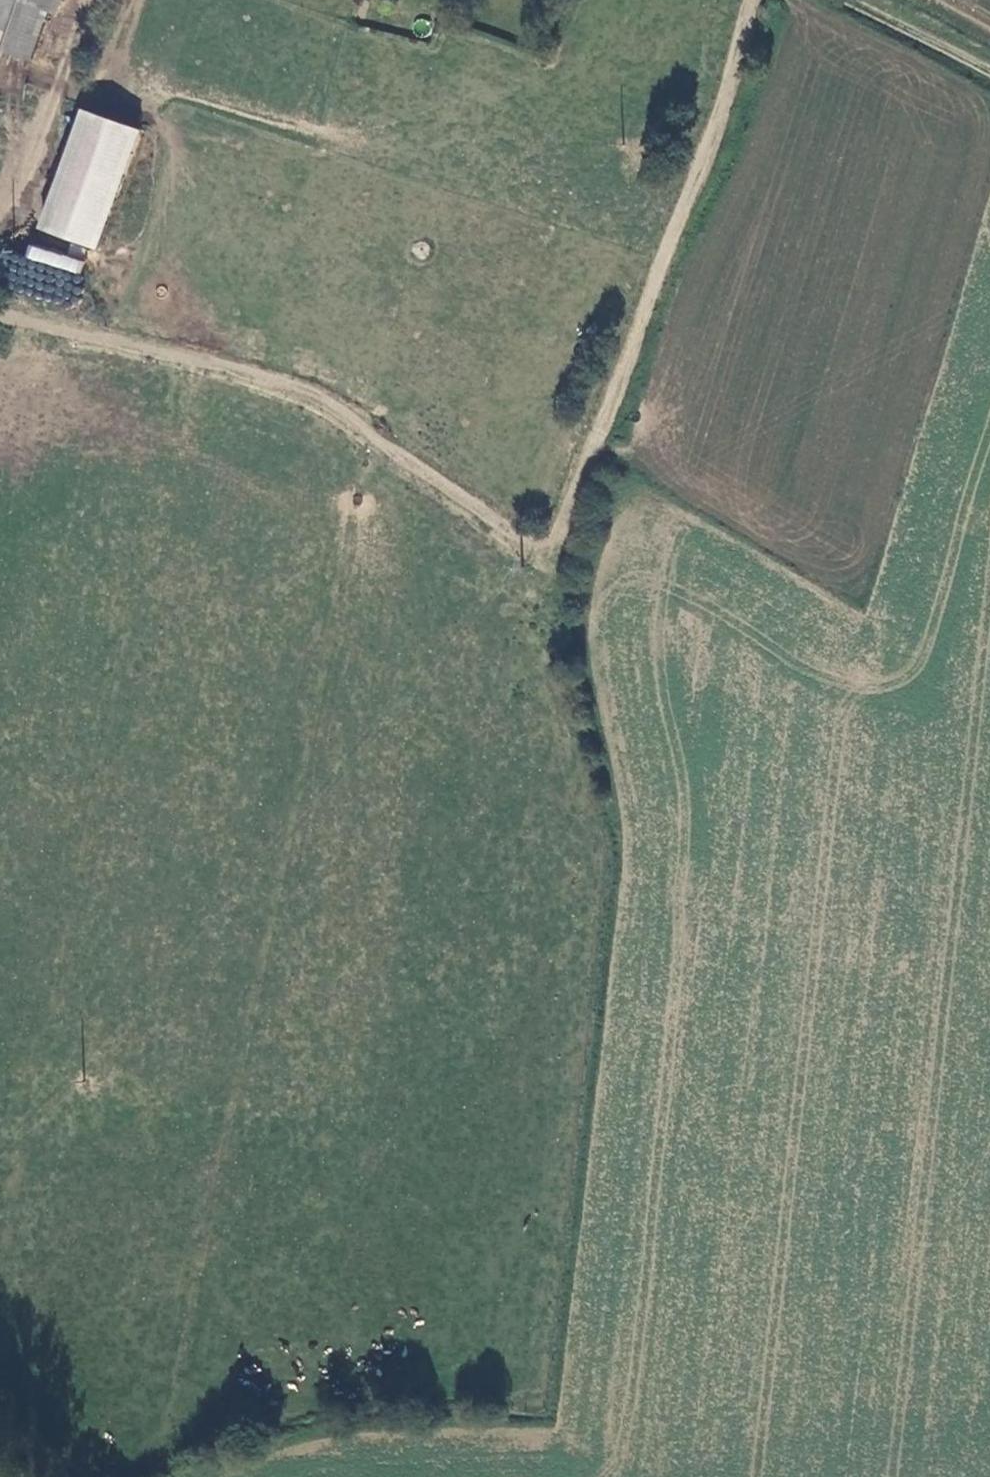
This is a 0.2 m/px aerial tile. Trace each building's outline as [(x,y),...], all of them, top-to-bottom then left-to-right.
[(14,26),(23,0),(0,0),(0,22),(14,26)] [(100,249),(136,127),(74,108),(38,231),(100,249)]
